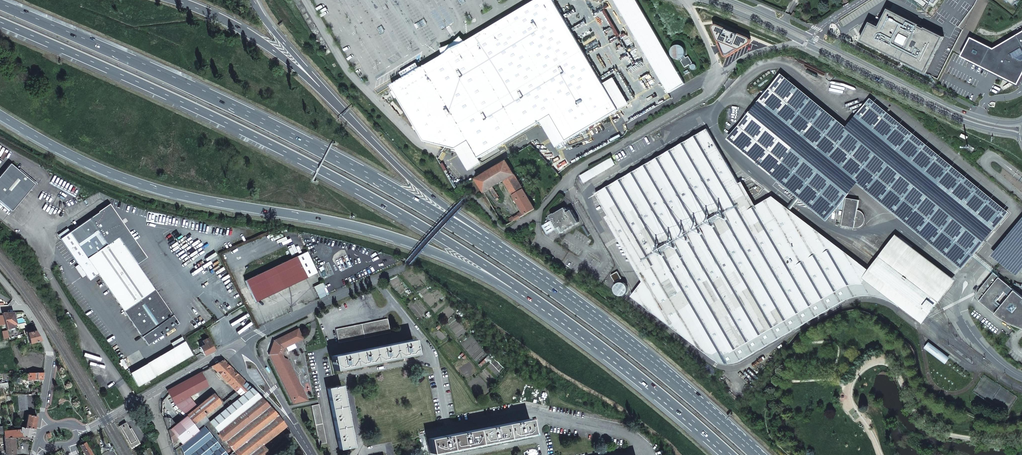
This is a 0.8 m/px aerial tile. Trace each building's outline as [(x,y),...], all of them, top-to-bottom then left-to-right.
[(604,84),(586,54),(575,60),(546,11),(556,4),(555,2),(554,0),(538,0),(467,42),(445,56),(394,86),(426,141),(457,150),(469,142),(479,159),(541,122),(552,116),(567,141),(606,118),(619,110),(604,84)] [(669,93),(685,84),(637,0),(616,0),(669,93)] [(929,1),(925,7),(927,9),(932,3),(931,2),(933,0),(927,0),(929,1)] [(575,60),(586,54),(556,4),(546,11),(575,60)] [(944,37),(888,9),(879,26),(870,22),(861,41),(926,73),(944,37)] [(714,29),(725,55),(727,56),(728,57),(729,56),(750,43),(751,41),(751,40),(750,38),(749,38),(718,25),(717,25),(715,25),(714,26),(714,27),(714,29)] [(962,57),(1018,85),(1021,76),(1021,32),(993,49),(971,38),(962,57)] [(445,48),(443,48),(445,56),(467,42),(462,37),(459,40),(457,41),(455,43),(453,44),(450,46),(448,47),(445,48)] [(673,56),(674,58),(676,59),(677,59),(679,59),(682,59),(685,56),(685,55),(686,53),(686,52),(686,50),(685,49),(684,47),(683,46),(682,45),(680,45),(679,45),(677,45),(676,45),(675,46),(673,47),(673,49),(672,50),(672,53),(672,54),(672,55),(673,56)] [(685,56),(682,59),(682,60),(681,61),(685,67),(689,65),(691,66),(692,64),(692,63),(689,56),(686,58),(685,56)] [(985,242),(851,131),(848,128),(782,73),(758,101),(761,103),(859,184),(963,270),(985,242)] [(630,104),(614,78),(604,84),(619,110),(630,104)] [(870,98),(867,102),(864,106),(855,117),(995,230),(1009,213),(870,98)] [(851,192),(819,167),(752,112),(751,111),(727,139),(827,220),(851,192)] [(557,147),(567,141),(552,116),(541,122),(557,147)] [(596,193),(642,272),(653,266),(656,272),(673,301),(685,320),(677,322),(673,327),(703,351),(706,353),(710,355),(712,355),(715,356),(719,356),(722,356),(724,355),(729,354),(731,352),(841,290),(845,287),(848,286),(851,285),(856,284),(860,284),(865,284),(869,285),(872,286),(873,287),(881,292),(917,319),(924,324),(925,322),(957,281),(898,236),(871,271),(799,216),(773,197),(757,206),(708,128),(596,193)] [(467,166),(479,159),(469,142),(457,150),(467,166)] [(617,165),(613,158),(581,176),(585,183),(617,165)] [(477,178),(485,192),(505,180),(515,173),(508,160),(477,178)] [(11,212),(30,190),(34,185),(16,170),(10,165),(0,176),(0,203),(11,212)] [(17,169),(16,170),(34,185),(30,190),(31,191),(36,185),(17,169)] [(515,173),(505,180),(513,195),(524,188),(517,176),(515,173)] [(522,173),(517,176),(524,188),(525,190),(530,186),(522,173)] [(513,195),(525,215),(536,208),(525,190),(524,188),(513,195)] [(864,215),(864,214),(863,213),(862,212),(860,211),(859,210),(858,210),(859,200),(847,198),(842,226),(855,228),(856,228),(858,228),(859,227),(861,227),(862,226),(863,225),(865,215),(864,215)] [(97,274),(123,312),(154,290),(136,265),(146,258),(108,205),(60,239),(78,265),(85,276),(82,278),(85,282),(88,280),(89,281),(97,274)] [(548,233),(558,228),(559,228),(562,226),(565,231),(580,222),(573,209),(569,212),(566,207),(556,213),(555,213),(551,215),(553,219),(543,225),(548,233)] [(995,256),(1017,276),(1021,270),(1021,222),(995,256)] [(305,276),(294,255),(267,269),(244,281),(255,302),(305,276)] [(85,276),(78,265),(75,268),(82,278),(85,276)] [(633,296),(673,327),(677,322),(685,320),(673,301),(656,272),(653,266),(642,272),(639,274),(644,281),(633,296)] [(995,314),(996,313),(999,316),(1002,318),(1006,321),(1009,322),(1013,324),(1016,325),(1020,326),(1021,326),(1021,296),(993,272),(981,287),(979,290),(978,291),(978,293),(977,294),(977,295),(977,296),(978,298),(978,299),(979,300),(980,301),(995,314)] [(319,298),(328,294),(321,281),(312,285),(319,298)] [(154,290),(123,312),(147,346),(178,325),(154,290)] [(2,313),(2,315),(4,324),(5,326),(6,330),(8,337),(12,336),(10,328),(12,327),(12,324),(15,323),(13,312),(2,313)] [(389,318),(349,327),(338,330),(341,343),(391,332),(389,318)] [(27,332),(30,342),(40,339),(34,329),(27,332)] [(271,354),(294,404),(308,401),(289,360),(285,358),(282,353),(278,353),(280,346),(283,350),(304,339),(299,329),(276,341),(277,343),(274,354),(271,354)] [(150,382),(173,368),(193,356),(182,338),(172,345),(175,351),(174,352),(156,364),(133,378),(140,389),(146,385),(150,382)] [(200,347),(204,355),(214,350),(207,338),(202,340),(204,345),(200,347)] [(417,353),(414,339),(382,345),(333,356),(337,371),(417,353)] [(938,351),(935,354),(940,358),(939,359),(945,363),(949,359),(943,354),(942,355),(938,351)] [(228,382),(236,390),(241,395),(210,421),(226,441),(269,406),(223,360),(212,366),(228,382)] [(200,373),(167,390),(170,395),(174,404),(207,385),(200,373)] [(346,402),(343,386),(329,389),(332,410),(336,428),(340,449),(343,448),(343,450),(346,449),(345,448),(354,446),(346,402)] [(119,396),(117,397),(115,394),(107,400),(111,407),(122,401),(119,396)] [(221,402),(214,394),(198,406),(205,415),(221,402)] [(19,411),(27,410),(26,395),(19,396),(20,406),(19,406),(19,411)] [(320,405),(313,406),(317,427),(321,444),(328,443),(320,405)] [(193,424),(205,415),(198,406),(186,415),(187,416),(193,424)] [(234,451),(237,454),(269,454),(270,454),(267,450),(265,450),(261,446),(274,435),(285,426),(277,416),(275,412),(269,406),(226,441),(234,451)] [(34,429),(37,416),(27,414),(25,427),(34,429)] [(165,424),(172,442),(180,435),(186,441),(199,431),(193,424),(187,416),(186,415),(175,424),(171,419),(167,417),(163,417),(165,424)] [(210,421),(208,418),(205,415),(193,424),(199,431),(204,427),(204,426),(210,421)] [(421,442),(424,454),(426,454),(525,436),(523,421),(421,442)] [(120,426),(130,444),(132,447),(139,443),(136,438),(135,439),(125,423),(120,426)] [(21,430),(3,431),(4,437),(14,436),(17,436),(23,435),(33,437),(34,429),(25,427),(21,426),(21,430)] [(180,446),(184,454),(227,454),(204,427),(199,431),(186,441),(180,446)] [(14,436),(4,437),(5,454),(15,453),(14,436)] [(286,441),(282,437),(265,450),(267,450),(270,454),(281,445),(286,441)] [(85,442),(79,446),(84,454),(91,454),(85,442)]
